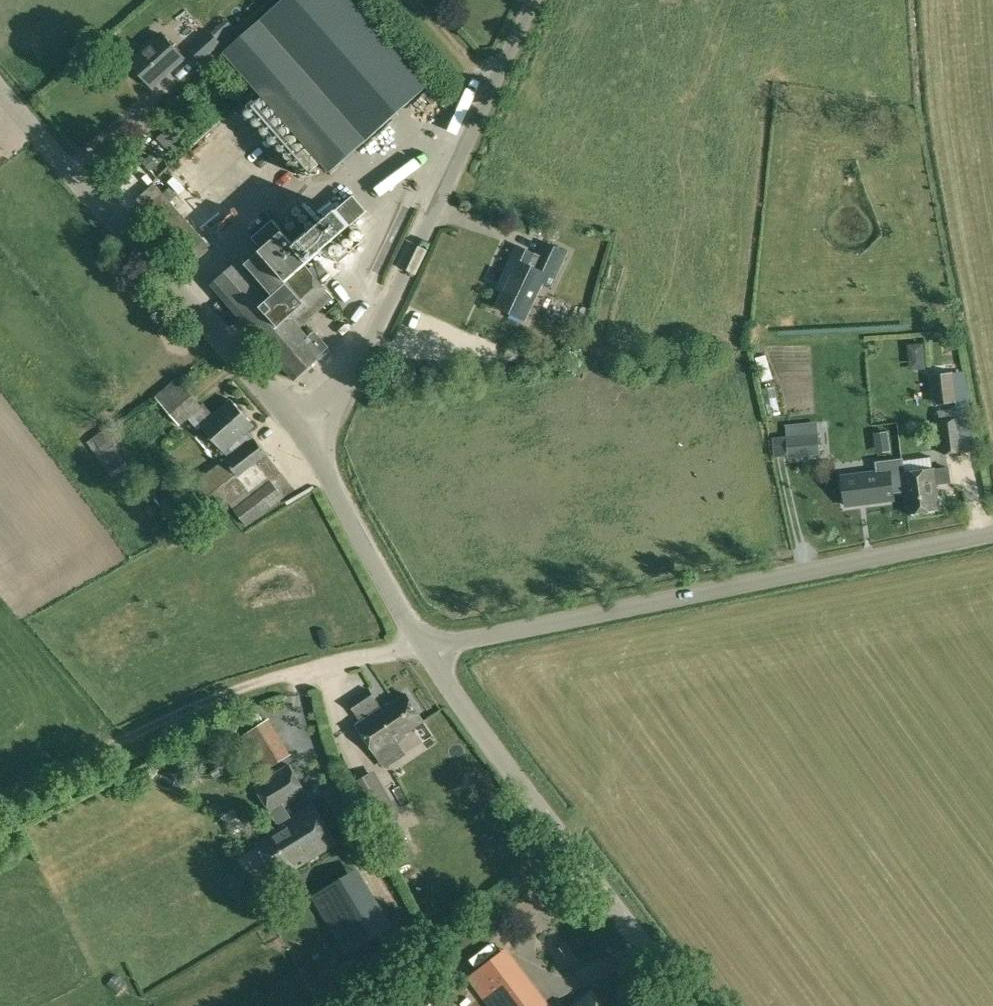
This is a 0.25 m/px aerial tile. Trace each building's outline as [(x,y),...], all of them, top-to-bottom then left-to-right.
[(330,172),(429,84),(354,0),(284,0),(225,52),(330,172)] [(192,50),(203,61),(222,43),(212,32),(192,50)] [(132,63),(153,87),(185,58),(163,34),(132,63)] [(172,154),(180,146),(165,130),(157,138),(172,154)] [(143,162),(151,171),(159,164),(151,155),(143,162)] [(138,199),(187,255),(206,239),(157,183),(138,199)] [(213,285),(295,379),(324,354),(323,353),(330,347),(316,332),(310,337),(297,323),(331,294),(324,285),(334,277),(320,260),(310,268),(307,264),(368,210),(354,195),(297,245),(275,220),(255,238),(265,249),(247,265),(242,260),(213,285)] [(206,239),(187,255),(194,264),(213,247),(206,239)] [(555,277),(567,252),(547,243),(540,256),(519,247),(505,278),(511,280),(499,306),(525,318),(546,273),(555,277)] [(804,339),(769,340),(770,401),(806,400),(804,339)] [(870,372),(885,372),(885,358),(871,357),(870,372)] [(938,373),(941,403),(957,402),(953,372),(938,373)] [(156,396),(182,426),(203,406),(178,377),(156,396)] [(225,451),(248,431),(255,424),(232,399),(202,426),(225,451)] [(962,451),(957,407),(940,408),(944,453),(962,451)] [(864,454),(885,448),(878,424),(868,427),(870,433),(859,437),(864,454)] [(95,437),(95,438),(105,453),(117,444),(121,441),(111,426),(95,437)] [(211,498),(189,513),(194,521),(230,500),(247,524),(283,497),(271,481),(282,473),(255,438),(254,439),(248,431),(225,451),(230,458),(198,482),(211,498)] [(786,437),(788,453),(820,449),(819,433),(786,437)] [(105,453),(95,438),(89,442),(110,474),(127,462),(118,449),(119,448),(117,444),(105,453)] [(902,472),(905,472),(904,465),(903,459),(877,462),(878,468),(879,476),(863,478),(864,483),(843,486),(846,505),(884,500),(884,499),(884,493),(904,490),(902,472)] [(902,473),(904,490),(907,512),(940,508),(937,483),(949,482),(947,467),(935,469),(935,468),(930,469),(904,472),(902,473)] [(388,706),(387,704),(382,708),(371,690),(351,703),(363,721),(357,724),(378,755),(408,736),(406,734),(425,721),(407,694),(388,706)] [(243,736),(263,772),(293,754),(270,718),(243,736)] [(295,869),(337,844),(313,804),(291,817),(284,805),(307,792),(291,764),(257,785),(283,828),(259,842),(279,875),(294,866),(295,869)] [(376,770),(355,781),(378,823),(399,812),(376,770)] [(311,897),(347,954),(395,925),(360,867),(311,897)] [(494,1005),(543,1005),(503,951),(471,975),(494,1005)] [(591,995),(577,1005),(599,1005),(591,995)] [(480,996),(467,1005),(487,1005),(480,996)]
